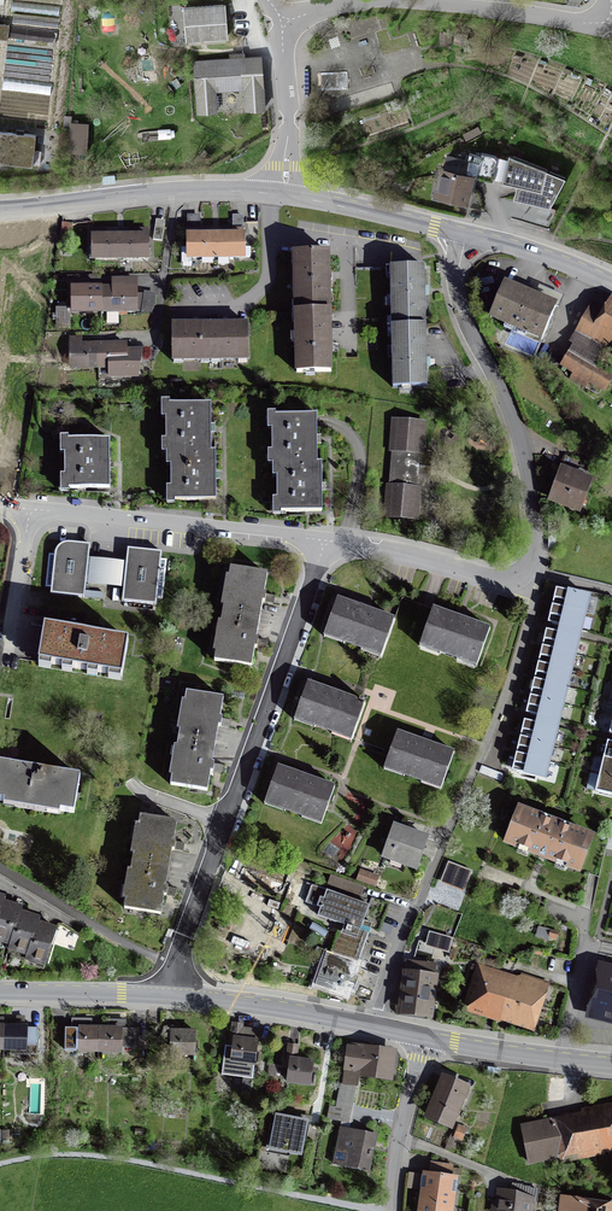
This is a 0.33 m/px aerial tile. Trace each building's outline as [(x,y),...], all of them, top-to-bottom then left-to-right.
[(186,6),(189,41),(226,39),(223,3),(186,6)] [(0,25),(0,38),(55,45),(56,31),(0,25)] [(229,60),(192,63),(197,114),(217,112),(215,92),(243,89),(245,110),(264,108),(260,72),(246,73),(244,55),(229,56),(229,60)] [(343,72),(314,74),(316,98),(345,96),(343,72)] [(5,75),(3,86),(51,93),(52,82),(5,75)] [(69,146),(88,146),(89,117),(70,117),(69,146)] [(0,132),(0,164),(34,166),(36,134),(0,132)] [(509,157),(508,162),(497,160),(482,156),(481,159),(468,157),(467,161),(447,156),(444,171),(438,169),(432,199),(466,207),(473,177),(504,185),(542,195),(547,175),(509,157)] [(165,222),(156,221),(153,240),(162,241),(165,222)] [(67,239),(69,224),(62,223),(60,239),(67,239)] [(89,258),(147,257),(146,233),(129,233),(111,233),(88,234),(89,258)] [(184,262),(244,262),(244,237),(229,237),(203,237),(184,237),(184,262)] [(329,252),(291,253),(292,313),(329,311),(331,311),(329,252)] [(391,268),(355,270),(355,286),(391,285),(391,268)] [(391,285),(392,327),(426,326),(425,268),(391,268),(391,285)] [(106,287),(94,287),(88,287),(88,282),(71,282),(71,312),(136,311),(135,280),(109,281),(110,287),(106,287)] [(491,318),(541,339),(554,308),(559,310),(564,298),(539,287),(535,298),(505,286),(491,318)] [(611,349),(611,292),(601,309),(590,303),(568,340),(573,342),(568,351),(597,368),(599,364),(609,347),(611,349)] [(155,295),(145,294),(142,311),(152,313),(155,295)] [(70,309),(57,309),(57,325),(71,325),(70,309)] [(293,373),(331,372),(329,311),(292,313),(293,373)] [(173,361),(249,360),(248,325),(229,326),(192,326),(172,327),(173,361)] [(427,387),(426,326),(392,327),(393,387),(427,387)] [(70,368),(109,367),(109,375),(139,375),(143,352),(129,352),(129,344),(113,344),(87,344),(82,345),(81,339),(70,340),(70,368)] [(568,351),(560,365),(573,372),(569,379),(585,388),(589,382),(605,392),(611,379),(611,371),(599,364),(597,368),(568,351)] [(215,451),(210,451),(210,429),(211,406),(168,406),(168,435),(168,452),(173,452),(173,499),(214,499),(214,475),(215,451)] [(323,462),(319,462),(319,441),(319,414),(278,414),(274,414),(274,464),(280,464),(279,511),(323,511),(323,487),(323,462)] [(423,490),(431,491),(434,457),(428,457),(432,423),(393,419),(390,453),(393,454),(390,487),(387,486),(384,520),(420,524),(423,490)] [(67,488),(109,488),(109,463),(109,440),(67,440),(67,488)] [(553,497),(584,509),(597,477),(566,465),(553,497)] [(162,551),(127,548),(126,562),(89,558),(90,544),(68,542),(63,543),(59,546),(56,549),(55,553),(49,553),(46,578),(46,586),(51,587),(50,594),(85,597),(85,590),(86,583),(123,587),(122,601),(156,605),(157,598),(162,598),(166,559),(161,558),(162,551)] [(222,614),(260,621),(269,575),(231,568),(222,614)] [(553,603),(550,614),(548,623),(580,631),(589,597),(557,589),(553,603)] [(330,642),(387,662),(400,624),(343,604),(330,642)] [(426,650),(483,670),(496,632),(439,612),(426,650)] [(260,621),(222,614),(214,659),(252,666),(260,621)] [(128,640),(44,626),(39,661),(122,675),(128,640)] [(558,721),(579,638),(546,631),(543,643),(539,660),(535,677),(531,694),(527,709),(526,713),(558,721)] [(293,722),(350,742),(364,703),(306,684),(293,722)] [(224,698),(188,692),(173,786),(209,792),(213,768),(220,723),(224,698)] [(517,750),(513,767),(512,770),(544,778),(557,729),(525,720),(521,734),(517,750)] [(383,768),(439,787),(452,750),(396,731),(383,768)] [(596,791),(611,795),(611,742),(608,741),(596,791)] [(74,814),(80,777),(0,763),(0,765),(0,801),(74,814)] [(263,805),(320,825),(334,786),(276,766),(263,805)] [(516,810),(505,841),(545,855),(585,869),(596,838),(516,810)] [(140,817),(125,908),(161,914),(165,892),(172,847),(176,823),(140,817)] [(384,857),(416,868),(421,853),(426,839),(395,828),(384,857)] [(465,891),(472,871),(449,863),(442,883),(452,887),(465,891)] [(378,876),(361,870),(358,879),(375,885),(378,876)] [(363,887),(331,876),(328,882),(361,894),(363,887)] [(314,986),(346,997),(350,986),(354,987),(356,980),(350,978),(368,929),(380,934),(391,903),(370,895),(367,905),(312,884),(305,903),(320,908),(316,919),(342,928),(333,955),(327,952),(314,986)] [(12,945),(11,949),(30,955),(28,960),(46,966),(57,930),(44,926),(40,925),(41,919),(27,915),(22,913),(24,908),(10,904),(5,902),(7,898),(0,896),(0,941),(12,945)] [(452,940),(429,934),(426,943),(449,950),(452,940)] [(600,962),(587,1018),(611,1024),(611,965),(600,962)] [(426,1014),(433,967),(405,963),(404,973),(398,1010),(426,1014)] [(469,988),(505,1001),(512,982),(475,969),(469,988)] [(505,1001),(500,1016),(528,1025),(543,981),(522,974),(518,984),(512,982),(505,1001)] [(505,1001),(469,988),(464,1003),(500,1016),(505,1001)] [(64,1050),(98,1050),(99,1028),(90,1027),(90,1020),(73,1019),(73,1028),(65,1028),(64,1050)] [(107,1028),(99,1028),(98,1050),(119,1051),(119,1045),(133,1045),(133,1031),(124,1031),(124,1020),(107,1020),(107,1028)] [(258,1041),(259,1033),(243,1031),(243,1026),(231,1025),(230,1037),(232,1038),(231,1048),(225,1047),(221,1075),(252,1079),(258,1041)] [(38,1028),(3,1027),(2,1048),(9,1048),(9,1054),(37,1055),(38,1028)] [(193,1034),(169,1034),(169,1057),(193,1057),(193,1034)] [(359,1070),(387,1074),(390,1051),(347,1046),(343,1081),(357,1083),(359,1070)] [(284,1083),(308,1086),(312,1061),(288,1058),(284,1083)] [(501,1068),(488,1066),(487,1072),(500,1074),(501,1068)] [(422,1118),(451,1130),(469,1088),(440,1076),(422,1118)] [(336,1109),(351,1112),(356,1088),(341,1085),(336,1109)] [(351,1112),(336,1109),(330,1107),(327,1120),(349,1125),(351,1112)] [(611,1145),(611,1109),(577,1116),(521,1127),(528,1161),(611,1145)] [(270,1148),(302,1154),(308,1119),(276,1114),(270,1148)] [(332,1165),(369,1172),(376,1135),(340,1128),(332,1165)] [(453,1167),(430,1164),(429,1174),(452,1178),(453,1167)] [(457,1178),(452,1178),(429,1174),(421,1173),(416,1210),(453,1210),(457,1178)] [(534,1200),(514,1193),(497,1190),(493,1210),(532,1210),(534,1200)] [(562,1198),(560,1210),(611,1210),(611,1205),(562,1198)]
